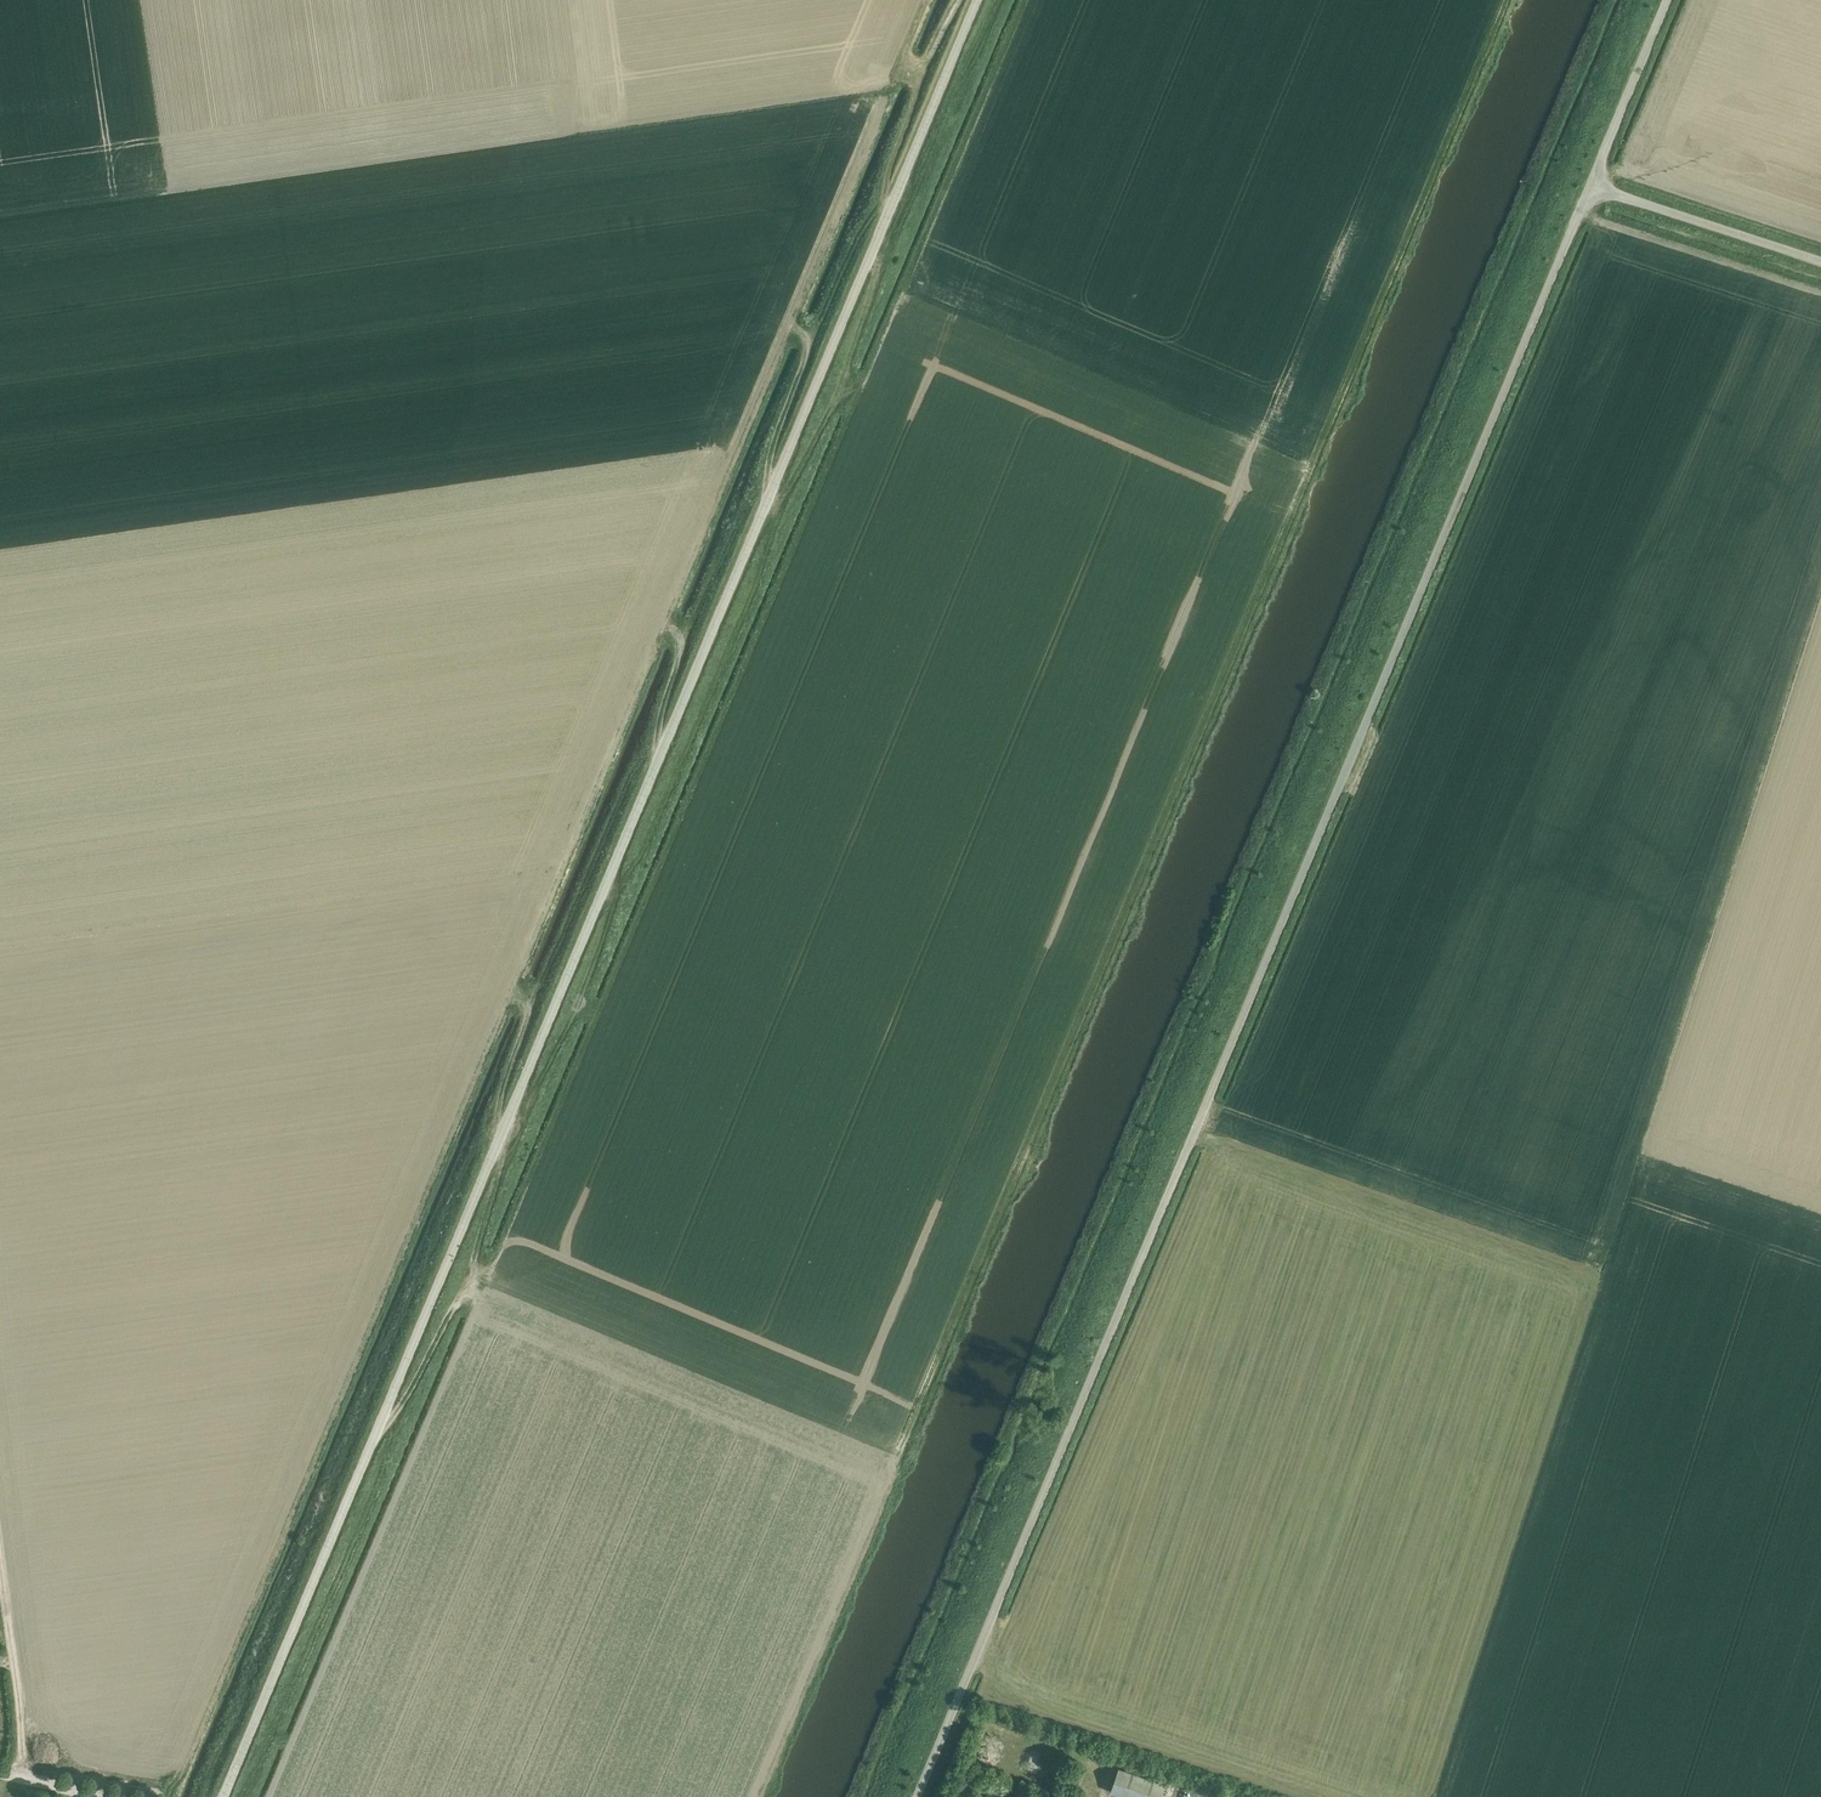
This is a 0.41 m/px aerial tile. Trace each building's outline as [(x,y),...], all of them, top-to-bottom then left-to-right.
[(1127,1796),(1163,1796),(1167,1785),(1121,1768),(1112,1792),(1127,1796)] [(1190,1796),(1198,1796),(1200,1790),(1194,1787),(1190,1796)]
